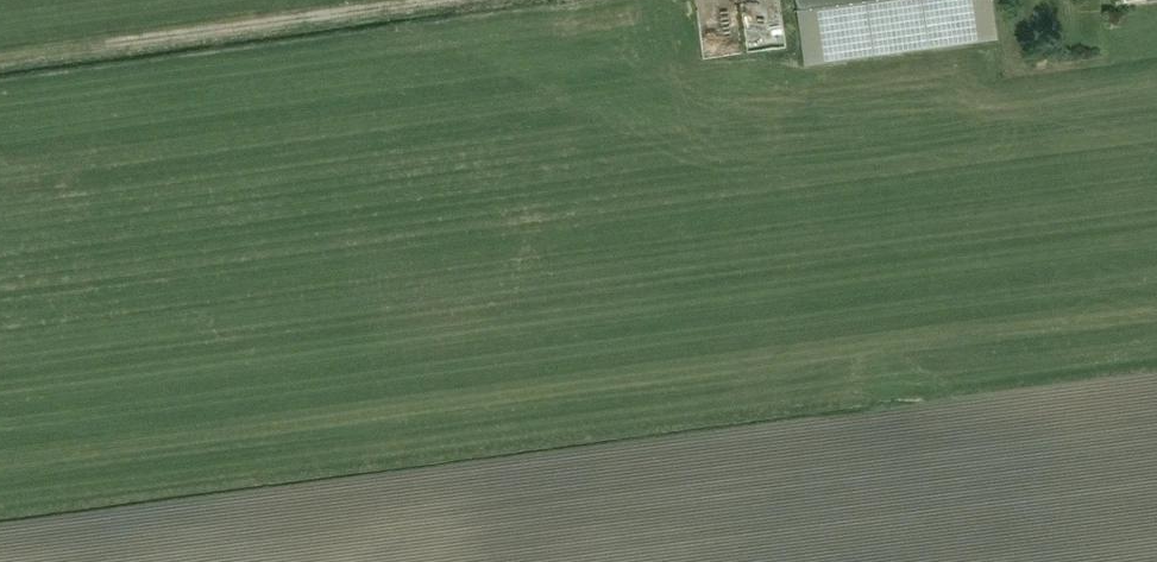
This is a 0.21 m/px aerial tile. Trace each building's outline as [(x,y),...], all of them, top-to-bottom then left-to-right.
[(807,65),(997,39),(992,0),(798,0),(807,65)]
